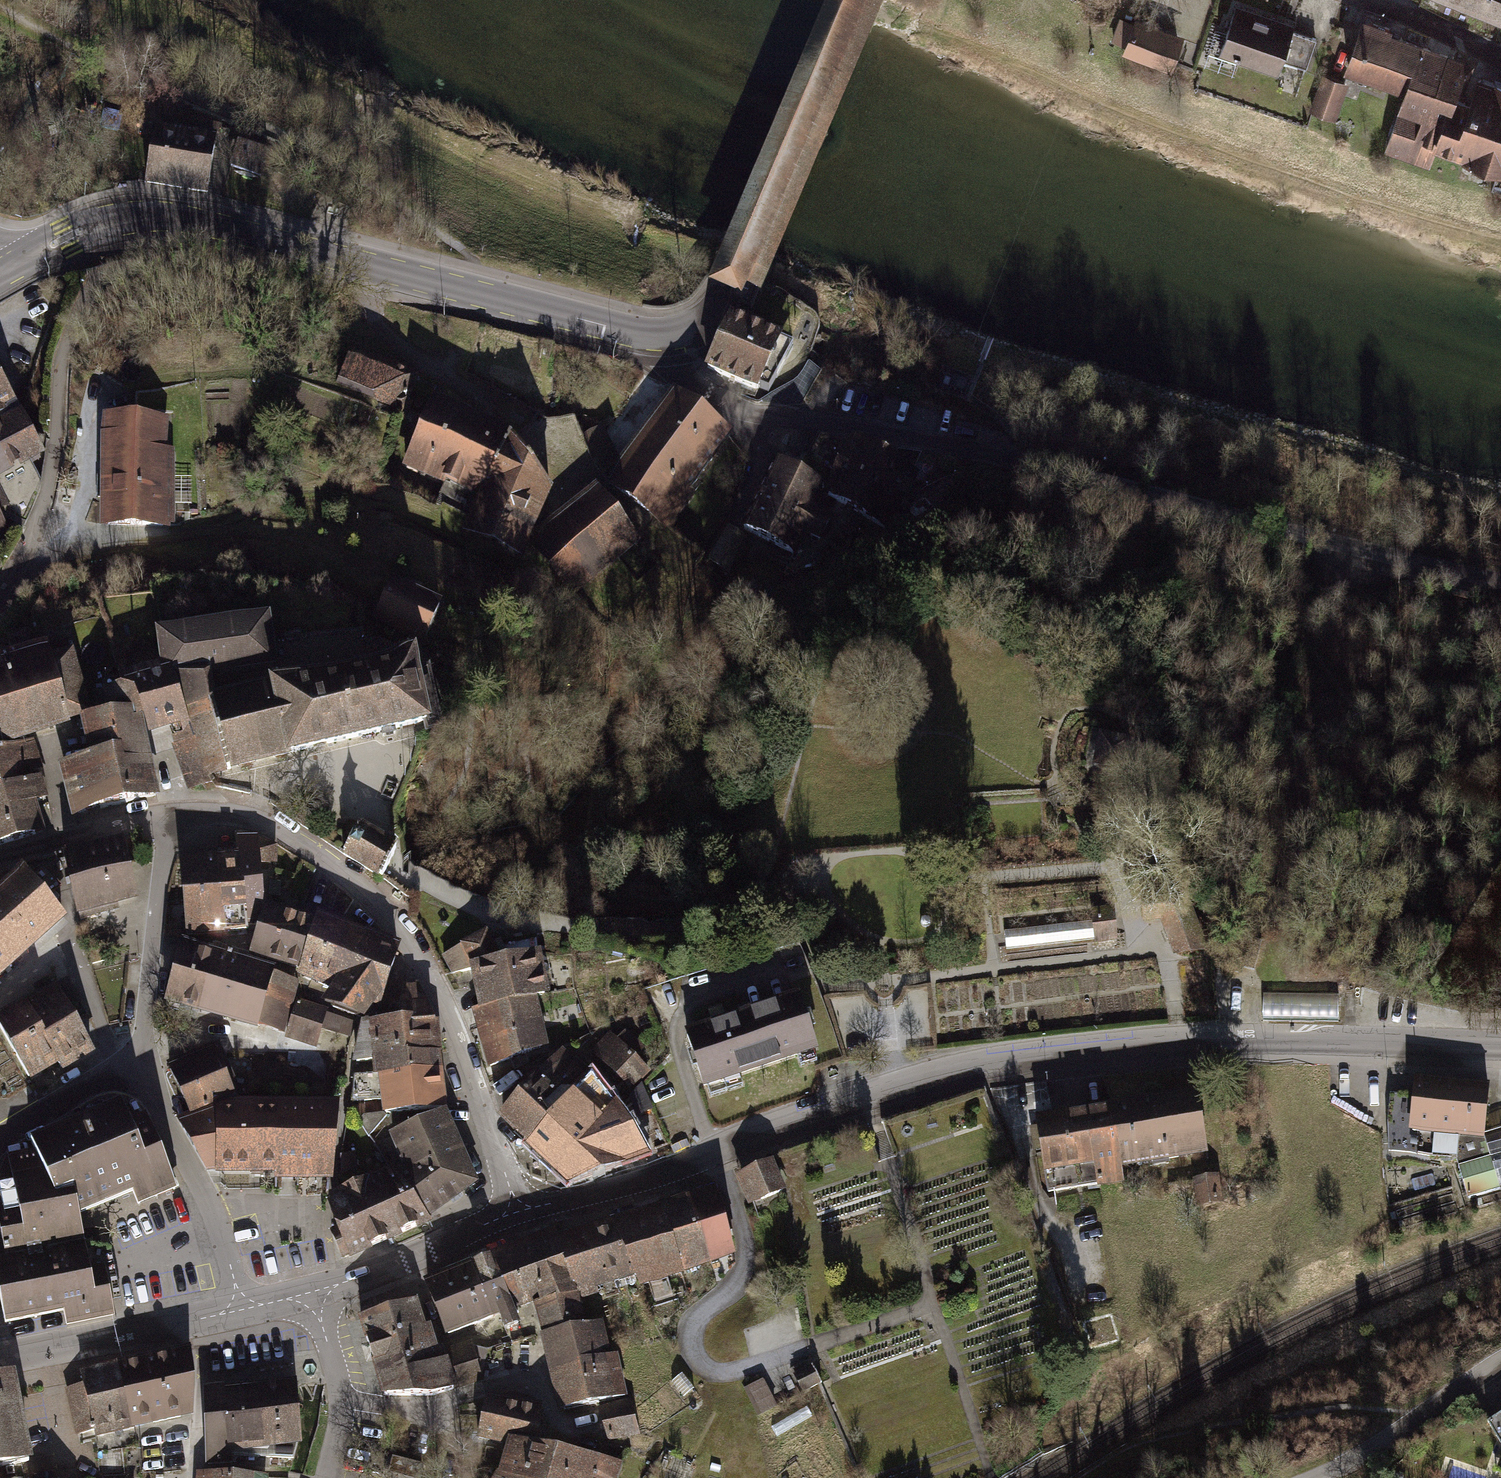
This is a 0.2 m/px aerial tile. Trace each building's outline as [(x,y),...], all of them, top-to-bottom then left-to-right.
[(1498,16),(1500,9),(1500,0),(1458,0),(1498,16)] [(1283,24),(1235,8),(1222,46),(1236,51),(1234,58),(1277,72),(1282,59),(1306,67),(1315,38),(1282,27),(1283,24)] [(1134,23),(1121,19),(1113,40),(1126,45),(1125,46),(1169,62),(1177,38),(1134,22),(1134,23)] [(1429,161),(1436,142),(1451,97),(1462,67),(1445,61),(1447,56),(1362,27),(1348,67),(1408,88),(1387,146),(1429,161)] [(1324,76),(1312,110),(1332,117),(1344,83),(1324,76)] [(1451,97),(1436,142),(1468,153),(1500,164),(1500,84),(1497,83),(1496,85),(1479,79),(1470,104),(1451,97)] [(154,137),(147,182),(207,192),(214,147),(154,137)] [(268,154),(238,144),(230,166),(261,176),(268,154)] [(780,341),(730,318),(707,367),(757,390),(758,388),(768,393),(785,362),(773,355),(780,341)] [(417,377),(353,348),(338,381),(407,412),(409,408),(406,407),(410,399),(407,398),(417,377)] [(965,394),(969,383),(943,373),(936,390),(951,396),(953,390),(965,394)] [(4,528),(25,517),(30,502),(27,496),(39,489),(40,482),(26,458),(40,450),(0,379),(0,534),(4,528)] [(37,395),(25,394),(24,407),(36,408),(37,395)] [(596,463),(610,483),(669,525),(688,500),(684,497),(689,490),(684,486),(724,433),(675,396),(621,467),(612,448),(610,448),(601,429),(584,437),(596,463)] [(420,467),(447,479),(438,500),(473,516),(512,440),(436,405),(406,469),(417,473),(420,467)] [(107,476),(165,478),(164,465),(170,465),(170,454),(164,454),(164,440),(157,439),(159,420),(110,418),(108,441),(107,476)] [(775,465),(744,529),(794,553),(818,565),(847,506),(828,496),(852,451),(827,439),(819,438),(799,476),(775,465)] [(550,491),(512,440),(473,516),(467,529),(520,554),(550,491)] [(893,462),(856,442),(852,451),(828,496),(847,506),(863,515),(862,516),(885,528),(913,477),(924,483),(931,468),(917,461),(920,455),(899,452),(893,462)] [(107,476),(98,476),(98,497),(108,497),(106,524),(163,526),(165,478),(107,476)] [(596,493),(536,540),(571,590),(633,541),(596,493)] [(746,541),(726,527),(708,554),(732,574),(746,541)] [(818,565),(794,553),(785,572),(788,574),(818,566),(818,565)] [(439,604),(392,583),(377,615),(413,632),(410,638),(417,641),(420,635),(424,637),(439,604)] [(173,664),(174,670),(183,714),(191,738),(175,743),(190,788),(211,781),(207,774),(232,769),(231,767),(386,730),(427,720),(424,707),(436,705),(428,670),(416,673),(412,660),(335,678),(276,684),(210,701),(200,665),(217,663),(218,667),(234,664),(233,661),(271,655),(266,619),(228,624),(228,623),(198,627),(199,629),(161,634),(166,666),(173,664)] [(47,649),(0,664),(0,731),(3,740),(69,719),(51,661),(47,649)] [(70,654),(51,661),(69,719),(87,712),(70,654)] [(148,725),(183,714),(174,670),(134,683),(144,716),(148,725)] [(85,718),(93,760),(94,771),(143,761),(134,719),(144,716),(134,683),(107,692),(111,716),(85,718)] [(29,782),(25,769),(19,751),(17,746),(0,752),(0,791),(29,782)] [(28,748),(19,751),(25,769),(34,766),(28,748)] [(145,769),(143,761),(94,771),(93,760),(66,765),(70,791),(77,813),(100,805),(100,808),(155,794),(149,771),(145,769)] [(0,791),(0,844),(35,833),(30,815),(35,813),(34,808),(28,809),(26,803),(41,799),(35,780),(29,782),(0,791)] [(393,847),(358,827),(343,854),(381,878),(394,853),(393,847)] [(257,839),(257,836),(237,837),(239,860),(245,921),(253,921),(252,912),(259,912),(262,898),(259,864),(257,839)] [(276,847),(257,839),(259,864),(276,864),(276,847)] [(65,861),(80,918),(99,913),(97,906),(135,896),(122,846),(65,861)] [(245,930),(245,921),(239,860),(218,862),(224,932),(245,930)] [(224,932),(218,862),(181,865),(187,934),(224,932)] [(24,874),(2,894),(40,936),(62,916),(46,898),(60,885),(42,866),(29,878),(24,874)] [(40,936),(2,894),(0,896),(0,953),(9,964),(40,936)] [(302,969),(316,923),(292,916),(294,911),(285,909),(284,914),(267,908),(252,953),(302,969)] [(318,917),(316,923),(302,969),(301,972),(339,987),(333,1007),(360,1017),(372,1000),(379,1003),(397,949),(318,917)] [(474,967),(500,962),(485,934),(443,956),(452,973),(476,969),(474,967)] [(166,999),(280,1031),(294,982),(244,968),(247,957),(221,949),(221,951),(214,949),(211,958),(181,949),(166,999)] [(9,964),(0,953),(0,972),(9,964)] [(479,985),(541,974),(537,955),(500,962),(474,967),(476,969),(479,985)] [(541,974),(479,985),(483,1007),(531,997),(545,995),(541,974)] [(404,987),(401,1004),(411,1055),(436,1053),(433,1023),(428,1005),(418,986),(404,987)] [(55,988),(26,1005),(44,1038),(75,1021),(55,988)] [(1265,1015),(1339,1016),(1339,995),(1266,994),(1265,1015)] [(531,997),(483,1007),(491,1042),(484,1044),(490,1066),(542,1047),(531,997)] [(738,1018),(687,1035),(704,1085),(816,1048),(799,998),(747,1015),(749,1020),(740,1023),(738,1018)] [(326,1011),(298,1002),(287,1035),(316,1044),(321,1028),(351,1036),(355,1023),(325,1012),(326,1011)] [(438,1070),(436,1053),(411,1055),(401,1004),(391,1002),(388,1014),(375,1014),(374,1018),(370,1019),(369,1024),(365,1024),(357,1062),(384,1059),(386,1074),(438,1070)] [(75,1021),(44,1038),(26,1005),(25,1004),(0,1019),(0,1027),(29,1076),(56,1060),(60,1067),(91,1049),(75,1021)] [(618,1040),(600,1059),(631,1087),(640,1076),(627,1064),(635,1056),(618,1040)] [(191,1115),(233,1098),(215,1054),(190,1065),(188,1061),(170,1069),(191,1115)] [(519,1097),(503,1114),(561,1169),(615,1105),(616,1103),(565,1056),(559,1055),(531,1086),(527,1079),(514,1092),(519,1097)] [(442,1108),(438,1070),(386,1074),(355,1077),(352,1101),(384,1100),(385,1113),(442,1108)] [(1421,1155),(1443,1157),(1451,1086),(1416,1083),(1414,1096),(1390,1096),(1387,1122),(1388,1152),(1421,1155)] [(631,1097),(638,1115),(652,1109),(641,1085),(631,1097)] [(1451,1086),(1443,1157),(1456,1159),(1467,1198),(1500,1188),(1500,1153),(1491,1156),(1484,1134),(1487,1090),(1451,1086)] [(1196,1096),(1110,1110),(1118,1160),(1151,1155),(1152,1161),(1178,1157),(1177,1151),(1204,1146),(1196,1096)] [(179,1122),(207,1170),(275,1169),(275,1175),(329,1176),(335,1108),(331,1102),(297,1102),(297,1108),(258,1108),(258,1101),(252,1101),(252,1108),(214,1107),(179,1122)] [(121,1104),(84,1120),(111,1186),(117,1183),(120,1189),(129,1185),(137,1205),(175,1189),(146,1118),(130,1124),(121,1104)] [(645,1153),(615,1105),(561,1169),(573,1179),(645,1153)] [(1110,1110),(1037,1122),(1048,1191),(1121,1179),(1118,1160),(1110,1110)] [(369,1136),(386,1116),(383,1113),(364,1115),(359,1120),(369,1136)] [(393,1135),(408,1168),(395,1176),(427,1220),(430,1219),(424,1211),(439,1200),(446,1202),(473,1182),(443,1113),(393,1135)] [(31,1142),(35,1151),(62,1218),(79,1215),(77,1207),(108,1194),(105,1188),(111,1186),(84,1120),(31,1142)] [(105,1271),(91,1274),(79,1215),(62,1218),(35,1151),(8,1157),(14,1186),(0,1189),(0,1231),(3,1244),(0,1244),(0,1297),(5,1323),(63,1312),(66,1325),(114,1315),(105,1271)] [(342,1154),(344,1172),(357,1167),(355,1151),(342,1154)] [(771,1162),(742,1176),(756,1204),(784,1190),(771,1162)] [(345,1257),(427,1220),(395,1176),(374,1185),(371,1178),(340,1192),(337,1197),(340,1202),(333,1205),(341,1230),(335,1233),(345,1257)] [(1218,1176),(1196,1179),(1199,1204),(1219,1201),(1218,1191),(1220,1191),(1218,1176)] [(718,1196),(689,1204),(703,1246),(706,1245),(710,1261),(735,1253),(722,1208),(725,1208),(722,1197),(718,1198),(718,1196)] [(689,1204),(661,1213),(682,1269),(710,1261),(706,1245),(703,1246),(689,1204)] [(661,1213),(612,1227),(633,1273),(640,1288),(684,1274),(682,1269),(661,1213)] [(612,1227),(558,1244),(575,1289),(577,1291),(603,1283),(606,1290),(634,1281),(631,1273),(633,1273),(612,1227)] [(555,1237),(472,1270),(493,1321),(501,1318),(506,1332),(519,1327),(513,1313),(541,1302),(574,1289),(575,1289),(558,1244),(555,1237)] [(472,1270),(427,1288),(448,1340),(493,1321),(472,1270)] [(574,1289),(541,1302),(542,1308),(539,1308),(545,1334),(583,1326),(574,1289)] [(420,1301),(359,1320),(383,1396),(433,1398),(455,1391),(443,1355),(443,1352),(437,1354),(420,1301)] [(601,1327),(546,1339),(563,1412),(623,1398),(614,1360),(608,1361),(601,1327)] [(443,1355),(455,1391),(481,1383),(469,1346),(443,1355)] [(189,1352),(121,1367),(133,1420),(151,1416),(153,1422),(180,1416),(179,1411),(191,1407),(192,1383),(189,1352)] [(84,1386),(67,1390),(78,1433),(129,1421),(129,1428),(135,1427),(133,1420),(121,1367),(82,1376),(84,1386)] [(811,1367),(795,1376),(804,1393),(820,1384),(811,1367)] [(28,1461),(11,1376),(0,1378),(0,1466),(28,1461)] [(764,1381),(745,1390),(758,1417),(777,1408),(764,1381)] [(206,1393),(209,1464),(235,1461),(235,1455),(294,1458),(299,1437),(295,1384),(206,1393)] [(486,1400),(478,1437),(512,1444),(504,1474),(515,1477),(550,1477),(557,1451),(537,1446),(540,1408),(486,1400)] [(630,1403),(601,1412),(609,1442),(638,1434),(630,1403)] [(1486,1424),(1500,1445),(1500,1414),(1486,1424)] [(557,1451),(550,1477),(616,1477),(620,1465),(557,1451)] [(422,1467),(394,1460),(389,1477),(420,1477),(422,1467)]
